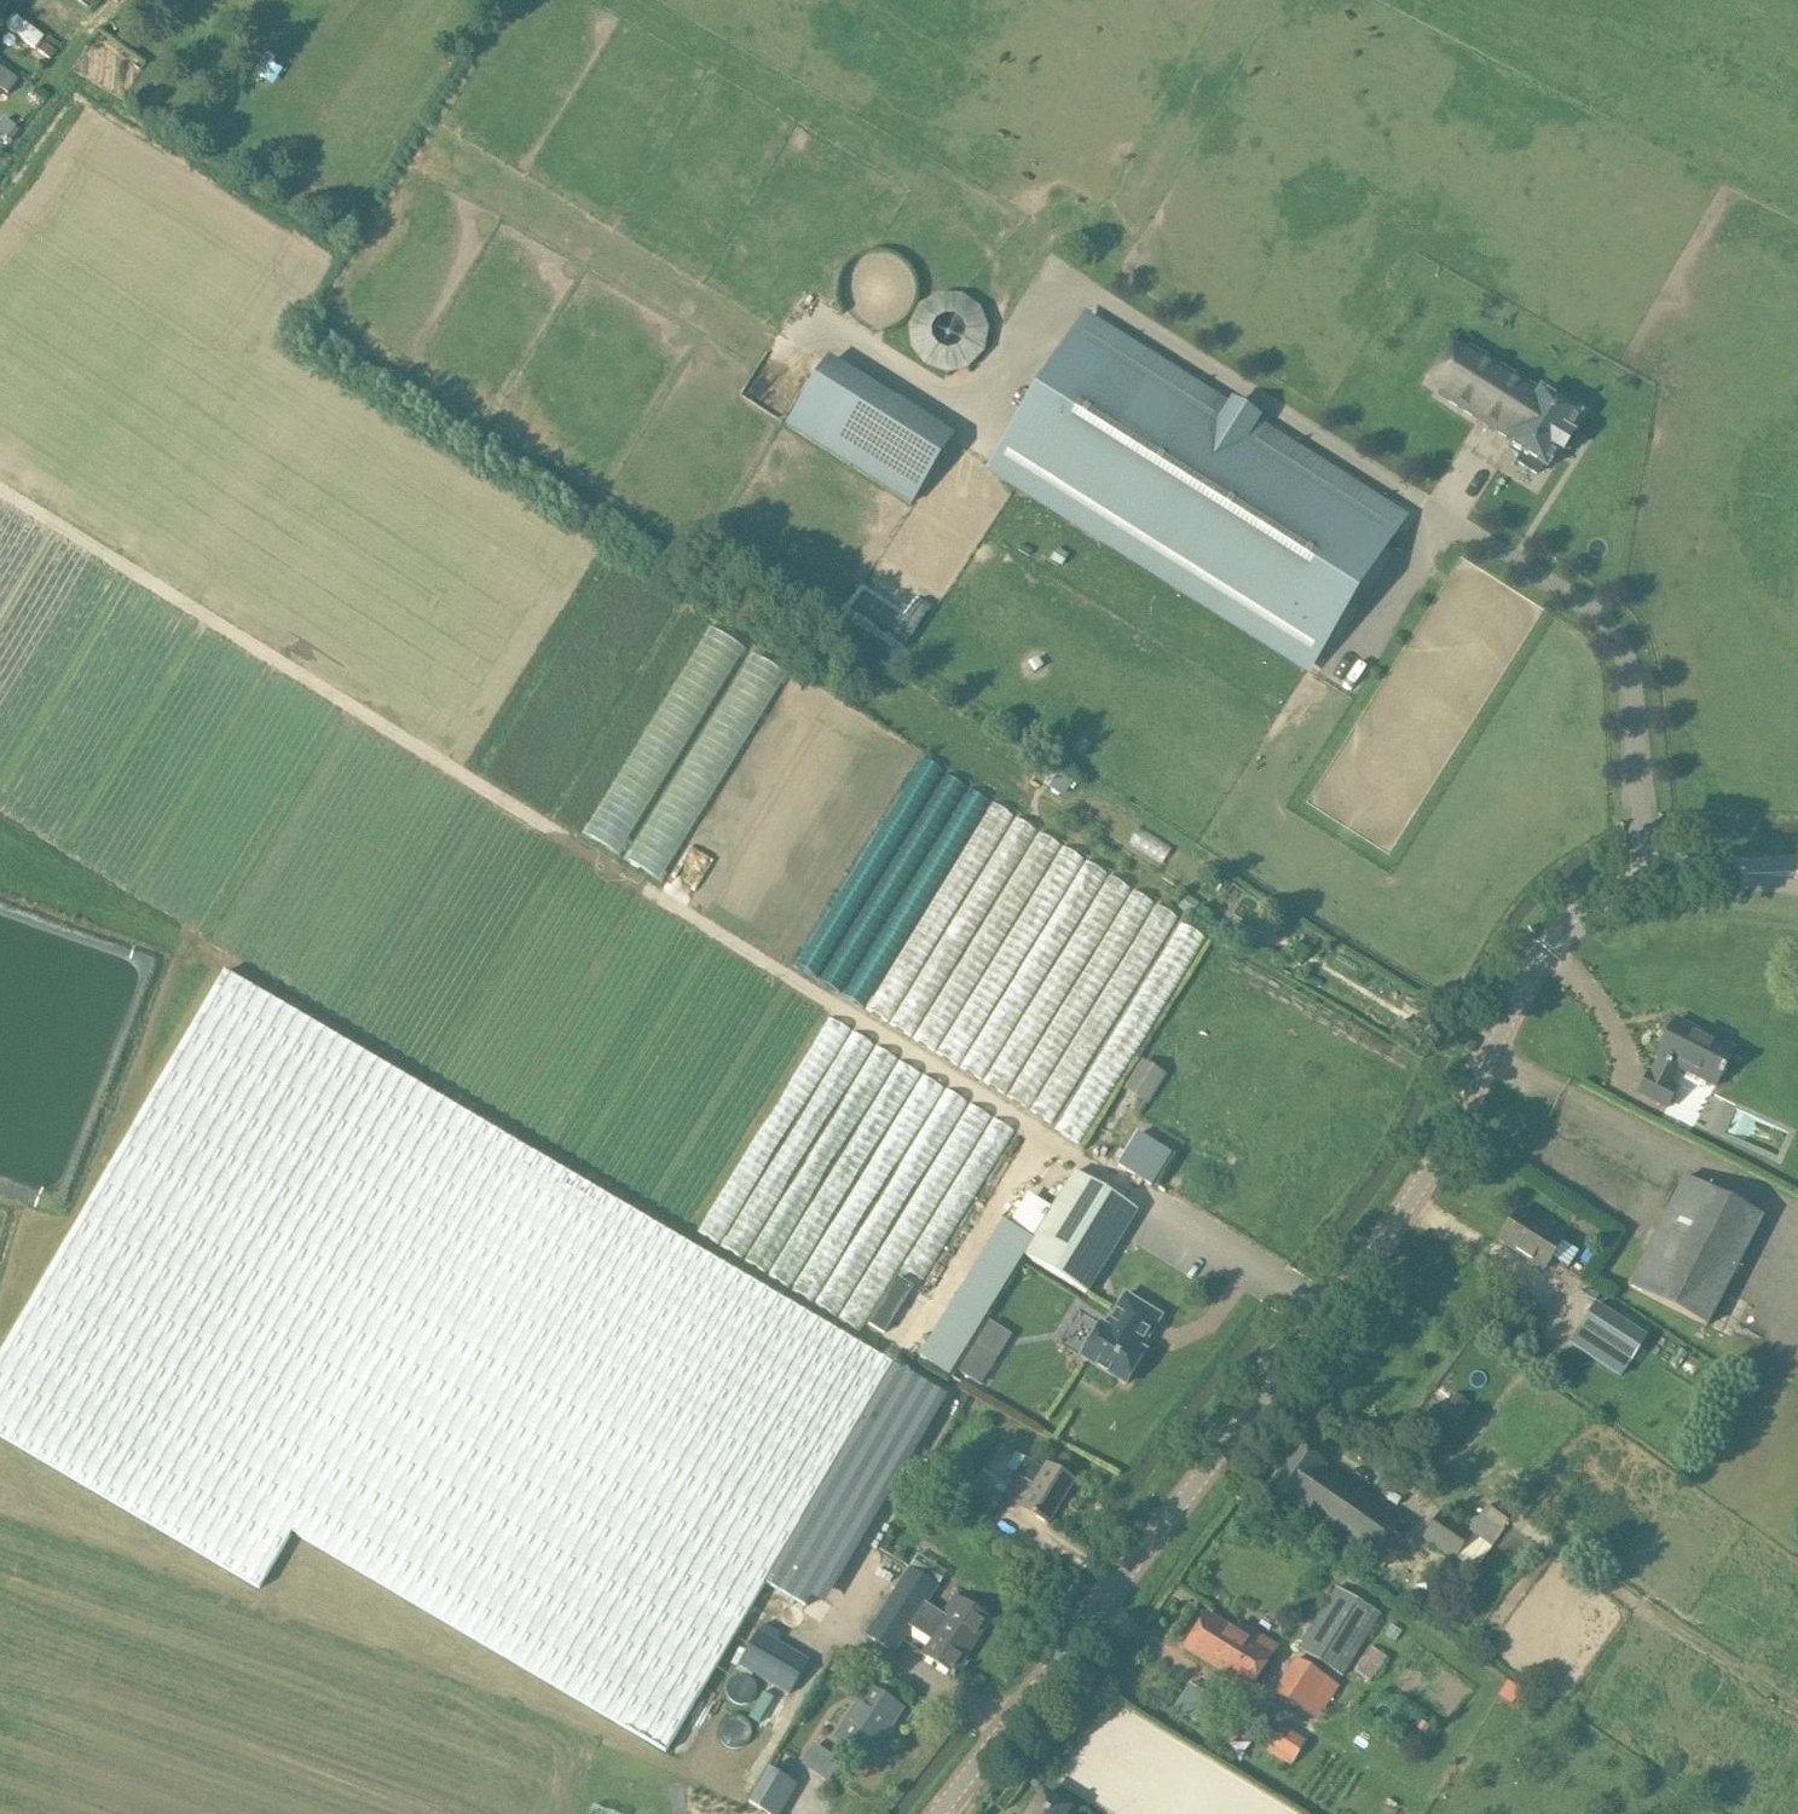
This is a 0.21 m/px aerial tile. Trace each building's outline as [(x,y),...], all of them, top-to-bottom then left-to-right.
[(23,17),(13,32),(39,50),(50,35),(23,17)] [(55,53),(44,44),(39,51),(50,60),(55,53)] [(20,133),(4,120),(0,126),(0,134),(12,143),(20,133)] [(986,300),(910,296),(907,351),(947,353),(947,365),(963,366),(964,353),(983,354),(986,300)] [(1228,410),(1085,320),(993,467),(1308,666),(1342,612),(1343,612),(1346,608),(1344,607),(1364,577),(1365,578),(1368,573),(1366,572),(1400,518),(1255,426),(1259,420),(1232,404),(1228,410)] [(1468,348),(1465,353),(1442,390),(1439,395),(1510,440),(1508,443),(1524,453),(1518,463),(1537,474),(1543,465),(1546,467),(1545,467),(1547,469),(1548,467),(1548,466),(1559,449),(1562,452),(1564,453),(1565,452),(1564,451),(1573,437),(1574,437),(1575,435),(1573,434),(1573,435),(1569,432),(1580,415),(1580,416),(1581,414),(1580,413),(1579,413),(1576,411),(1579,406),(1561,394),(1558,400),(1542,390),(1540,393),(1468,348)] [(951,441),(827,363),(787,425),(912,504),(951,441)] [(1058,545),(1051,557),(1062,564),(1070,553),(1058,545)] [(855,621),(900,642),(915,609),(870,589),(855,621)] [(981,821),(990,800),(971,792),(962,812),(981,821)] [(1093,1138),(1206,922),(982,806),(869,1022),(1093,1138)] [(917,932),(966,836),(963,835),(969,821),(954,814),(899,923),(917,932)] [(1188,894),(1180,907),(1192,915),(1200,902),(1188,894)] [(225,972),(0,1355),(0,1438),(259,1589),(293,1532),(666,1752),(765,1583),(805,1607),(891,1465),(935,1389),(893,1364),(225,972)] [(1317,986),(1319,978),(1308,975),(1306,982),(1317,986)] [(895,1344),(1014,1122),(820,1018),(701,1240),(895,1344)] [(1733,1049),(1676,1020),(1657,1057),(1660,1058),(1651,1075),(1649,1074),(1639,1093),(1667,1108),(1677,1088),(1670,1085),(1678,1068),(1714,1086),(1733,1049)] [(1167,1075),(1142,1060),(1124,1091),(1148,1106),(1167,1075)] [(1121,1164),(1154,1185),(1174,1152),(1141,1131),(1121,1164)] [(1138,1210),(1075,1171),(1052,1208),(1029,1194),(1010,1223),(1034,1238),(1024,1254),(1086,1293),(1138,1210)] [(1764,1217),(1684,1176),(1627,1287),(1707,1327),(1764,1217)] [(1544,1225),(1520,1209),(1499,1241),(1543,1270),(1569,1231),(1549,1218),(1544,1225)] [(1082,1357),(1126,1385),(1146,1352),(1139,1347),(1144,1338),(1147,1340),(1161,1317),(1126,1295),(1106,1327),(1102,1324),(1082,1357)] [(1649,1337),(1596,1303),(1580,1328),(1632,1362),(1649,1337)] [(1527,1304),(1518,1320),(1537,1331),(1547,1316),(1527,1304)] [(979,1385),(994,1360),(973,1347),(958,1372),(979,1385)] [(1457,1394),(1448,1405),(1461,1415),(1470,1403),(1457,1394)] [(1343,1481),(1325,1468),(1326,1467),(1296,1446),(1266,1488),(1296,1509),(1297,1507),(1372,1560),(1401,1518),(1345,1478),(1343,1481)] [(1043,1469),(1019,1454),(1010,1469),(1016,1473),(1016,1474),(1034,1485),(1020,1508),(1048,1525),(1061,1504),(1058,1503),(1063,1495),(1065,1496),(1075,1481),(1046,1464),(1043,1469)] [(1008,1487),(992,1477),(986,1486),(974,1479),(965,1496),(994,1513),(1003,1497),(1002,1496),(1008,1487)] [(1510,1521),(1488,1505),(1470,1529),(1443,1510),(1422,1538),(1455,1561),(1457,1558),(1463,1562),(1462,1564),(1467,1568),(1466,1570),(1472,1575),(1506,1528),(1505,1527),(1510,1521)] [(939,1588),(909,1567),(865,1636),(896,1655),(913,1628),(931,1641),(922,1655),(954,1675),(991,1620),(955,1596),(942,1615),(927,1605),(939,1588)] [(1336,1588),(1298,1649),(1319,1662),(1343,1677),(1381,1615),(1336,1588)] [(1234,1633),(1206,1615),(1185,1649),(1250,1689),(1275,1648),(1239,1625),(1234,1633)] [(810,1661),(759,1630),(738,1665),(789,1696),(810,1661)] [(847,1670),(855,1657),(840,1648),(832,1661),(847,1670)] [(1295,1660),(1274,1694),(1320,1722),(1336,1695),(1339,1691),(1341,1688),(1314,1671),(1295,1660)] [(894,1687),(885,1681),(880,1688),(889,1694),(894,1687)] [(740,1684),(730,1695),(743,1708),(754,1697),(740,1684)] [(903,1708),(869,1686),(835,1738),(869,1760),(903,1708)] [(1506,1686),(1500,1695),(1513,1703),(1518,1694),(1506,1686)] [(760,1718),(772,1698),(762,1692),(751,1713),(760,1718)] [(1259,1749),(1292,1764),(1304,1737),(1272,1723),(1259,1749)] [(766,1813),(781,1813),(798,1786),(768,1768),(748,1803),(766,1813)] [(1068,1810),(1044,1795),(1032,1813),(1066,1813),(1068,1810)]
